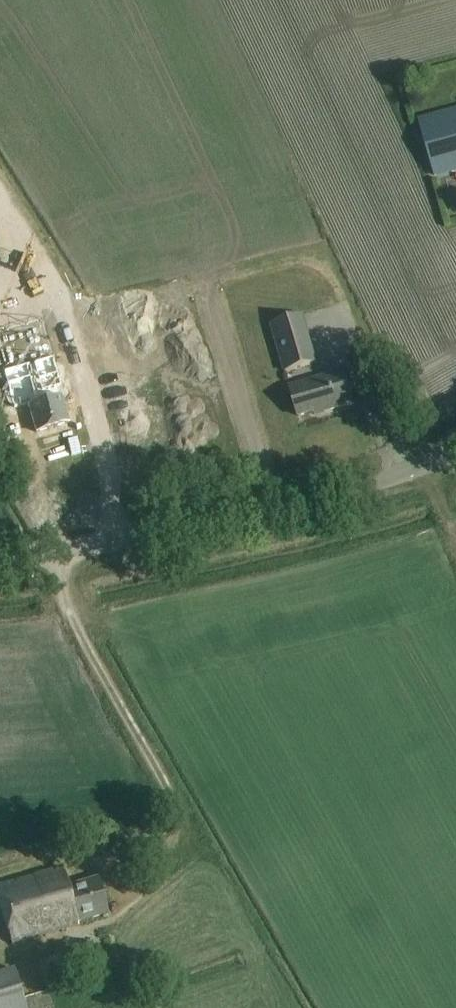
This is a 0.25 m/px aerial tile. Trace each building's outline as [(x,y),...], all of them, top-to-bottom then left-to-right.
[(432,169),(455,162),(455,123),(422,132),(432,169)] [(430,170),(436,192),(455,187),(455,164),(430,170)] [(78,300),(76,287),(64,288),(66,301),(78,300)] [(59,395),(55,381),(141,356),(129,316),(62,336),(56,314),(3,329),(9,348),(0,350),(0,377),(10,411),(29,405),(37,433),(67,424),(59,395)] [(298,319),(272,326),(285,373),(311,365),(298,319)] [(351,405),(341,373),(288,388),(296,418),(319,411),(322,413),(351,405)] [(16,870),(8,837),(0,839),(0,873),(16,870)] [(63,871),(0,888),(0,901),(12,945),(80,927),(78,923),(107,915),(98,880),(68,888),(63,871)] [(64,955),(41,961),(48,990),(71,984),(64,955)] [(14,969),(0,973),(0,1007),(26,1007),(14,969)]
